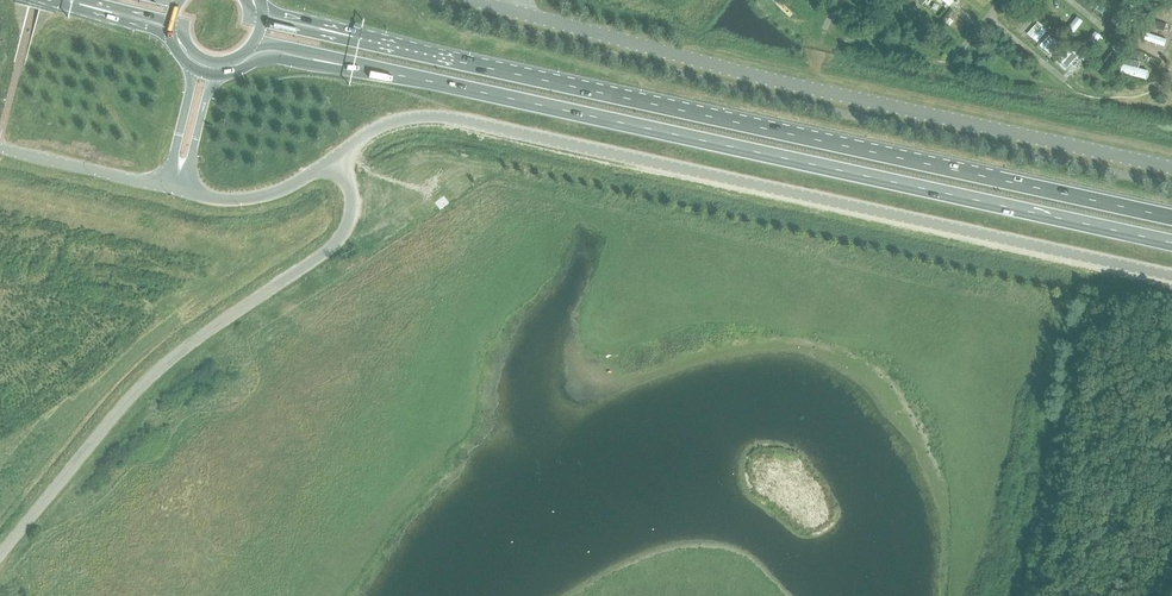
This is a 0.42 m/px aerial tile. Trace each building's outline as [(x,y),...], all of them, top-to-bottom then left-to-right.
[(967,28),(976,17),(964,8),(956,20),(967,28)] [(1113,20),(1123,27),(1131,17),(1120,9),(1113,20)] [(1038,20),(1028,33),(1039,41),(1049,28),(1038,20)] [(1048,36),(1041,44),(1051,53),(1058,45),(1048,36)] [(1109,67),(1117,58),(1111,53),(1103,62),(1109,67)] [(1080,59),(1073,64),(1076,70),(1084,64),(1080,59)] [(1125,62),(1122,72),(1148,78),(1150,69),(1125,62)]
